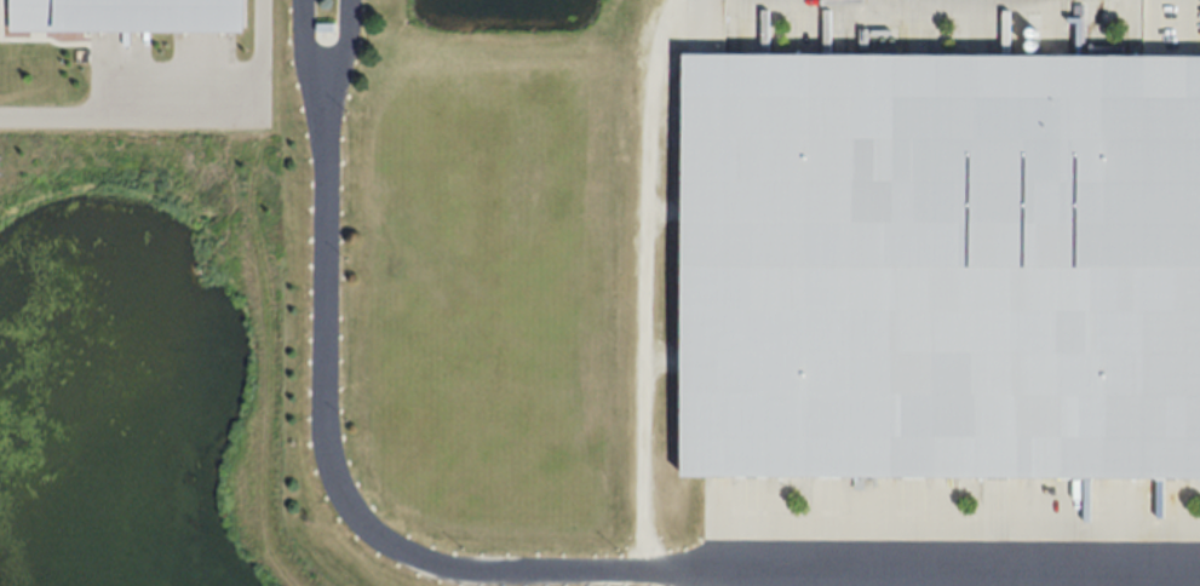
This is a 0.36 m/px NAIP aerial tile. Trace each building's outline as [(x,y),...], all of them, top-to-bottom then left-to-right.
[(13,27),(14,0),(246,0),(246,28),(13,27)] [(681,52),(678,475),(1199,477),(1199,54),(681,52)]
